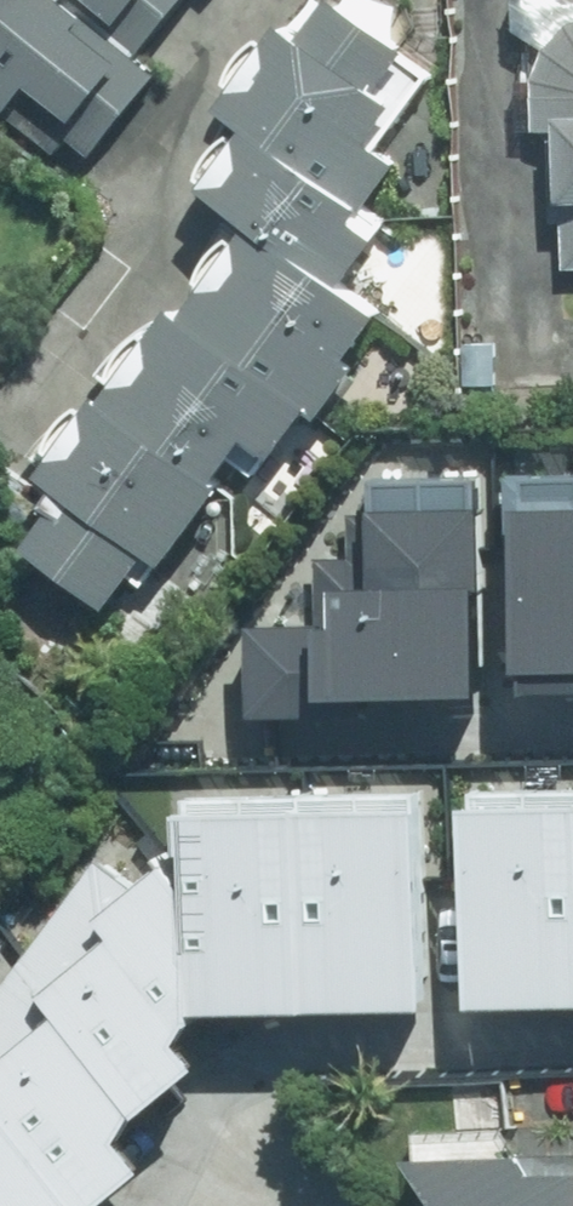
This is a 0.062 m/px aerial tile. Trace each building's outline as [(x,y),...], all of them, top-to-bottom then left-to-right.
[(62,0),(0,0),(0,102),(87,174),(163,83),(62,0)] [(143,56),(190,0),(75,0),(143,56)] [(226,104),(368,211),(407,158),(376,135),(399,105),(382,92),(413,50),(347,0),(325,0),(306,26),(293,16),(226,104)] [(567,267),(572,267),(572,44),(536,45),(538,125),(563,125),(567,267)] [(391,231),(252,127),(211,180),(350,285),(391,231)] [(393,321),(260,221),(195,307),(328,407),(393,321)] [(321,406),(181,301),(109,397),(249,502),(321,406)] [(227,487),(103,394),(46,470),(69,487),(32,537),(117,601),(154,551),(170,563),(227,487)] [(226,729),(512,720),(504,463),(352,467),(356,596),(223,600),(226,729)] [(572,704),(572,463),(533,464),(536,705),(572,704)] [(185,1155),(155,1111),(203,1078),(203,983),(572,981),(572,760),(160,762),(0,996),(0,1205),(109,1205),(185,1155)] [(531,1159),(531,1149),(429,1155),(430,1182),(450,1181),(452,1205),(572,1205),(572,1157),(531,1159)]
